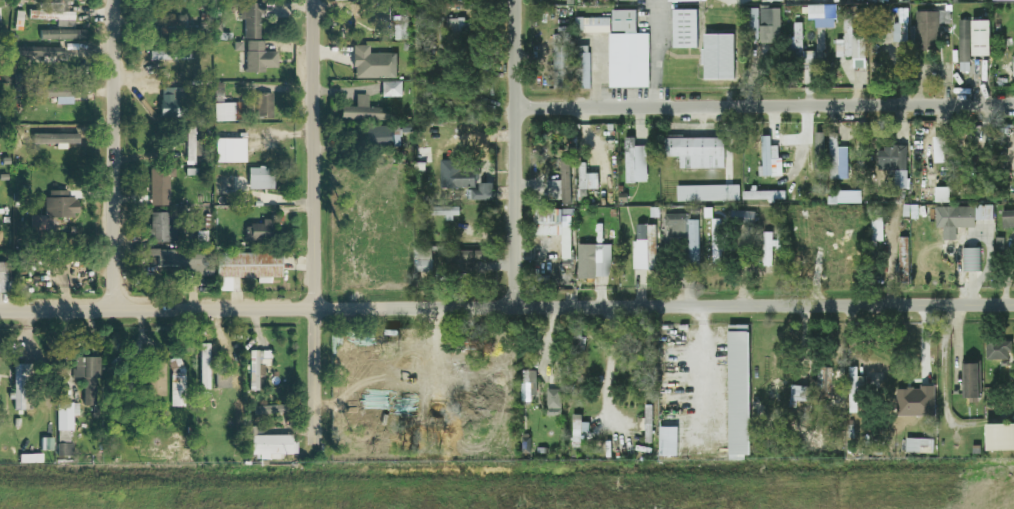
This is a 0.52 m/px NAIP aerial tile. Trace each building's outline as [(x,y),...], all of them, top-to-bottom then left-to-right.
[(73,11),(61,11),(61,3),(49,3),(49,9),(40,9),(40,20),(56,20),(56,27),(73,27),(73,11)] [(259,14),(263,14),(264,4),(242,3),(242,39),(258,39),(259,14)] [(835,5),(807,6),(808,20),(814,19),(814,29),(835,28),(835,5)] [(745,29),(758,28),(758,19),(757,8),(744,9),(745,29)] [(780,9),(759,8),(758,44),(779,44),(780,9)] [(891,43),(907,43),(907,9),(890,9),(891,43)] [(648,34),(635,33),(635,10),(611,10),(611,33),(608,33),(608,88),(648,88),(648,34)] [(696,10),(671,10),(672,49),(697,48),(696,10)] [(949,11),(914,12),(915,52),(938,52),(938,24),(949,24),(949,11)] [(445,18),(445,31),(464,30),(464,18),(445,18)] [(609,33),(609,18),(583,18),(583,33),(609,33)] [(959,72),(970,72),(969,20),(958,21),(959,72)] [(970,21),(971,57),(990,56),(989,21),(970,21)] [(802,49),(802,22),(793,22),(793,49),(802,49)] [(835,58),(852,57),(852,68),(865,68),(865,36),(852,36),(852,26),(843,27),(843,40),(835,40),(835,58)] [(85,39),(85,29),(39,30),(39,40),(85,39)] [(702,35),(703,80),(734,79),(733,34),(702,35)] [(276,51),(262,51),(263,41),(245,41),(245,72),(264,73),(264,68),(276,68),(276,51)] [(352,79),(396,78),(396,53),(368,54),(368,45),(352,46),(352,79)] [(553,89),(574,89),(589,89),(588,46),(575,46),(575,49),(565,49),(565,45),(553,46),(553,89)] [(39,47),(15,47),(15,59),(39,59),(39,47)] [(62,47),(42,48),(43,63),(54,63),(54,57),(62,57),(62,47)] [(815,66),(814,51),(802,51),(802,67),(815,66)] [(401,82),(381,82),(381,97),(401,97),(401,82)] [(55,97),(55,104),(68,105),(69,88),(39,87),(39,97),(55,97)] [(159,118),(179,118),(180,88),(160,88),(159,118)] [(271,93),(256,94),(257,118),(272,118),(271,93)] [(387,108),(367,108),(367,95),(355,95),(355,107),(340,106),(339,119),(386,121),(387,108)] [(239,103),(213,103),(213,121),(239,121),(239,103)] [(365,126),(365,144),(392,145),(393,127),(365,126)] [(194,165),(194,156),(200,156),(201,143),(194,143),(194,129),(186,129),(184,165),(194,165)] [(78,144),(78,133),(50,133),(50,143),(78,144)] [(824,133),(814,133),(813,155),(823,155),(824,133)] [(847,179),(847,147),(837,147),(836,135),(829,135),(830,179),(847,179)] [(761,136),(762,167),(758,167),(758,177),(782,176),(781,158),(778,158),(777,146),(769,146),(769,136),(761,136)] [(724,138),(665,137),(665,157),(679,157),(678,168),(723,169),(724,138)] [(945,137),(932,137),(933,164),(946,163),(945,137)] [(214,163),(244,163),(245,139),(215,138),(214,163)] [(646,146),(634,146),(633,138),(624,138),(625,183),(646,183),(646,146)] [(905,170),(906,148),(877,147),(877,170),(905,170)] [(570,202),(569,159),(559,159),(560,181),(546,181),(547,203),(570,202)] [(492,184),(475,183),(475,168),(459,168),(459,160),(440,160),(440,188),(471,189),(471,200),(492,201),(492,184)] [(577,163),(578,190),(598,189),(597,173),(585,174),(585,163),(577,163)] [(272,190),(272,168),(247,167),(247,189),(272,190)] [(168,206),(168,177),(173,177),(173,169),(149,169),(149,206),(168,206)] [(738,185),(676,186),(676,202),(739,201),(738,185)] [(935,203),(949,203),(948,188),(934,188),(935,203)] [(45,215),(29,216),(29,232),(53,232),(53,218),(75,217),(75,198),(67,198),(66,191),(44,191),(45,215)] [(785,200),(784,191),(741,192),(741,201),(785,200)] [(459,205),(435,205),(435,216),(445,216),(445,218),(459,218),(459,205)] [(992,220),(992,206),(934,207),(935,228),(974,227),(974,221),(992,220)] [(570,260),(570,209),(533,210),(533,236),(561,236),(561,260),(570,260)] [(729,221),(753,222),(754,212),(730,210),(729,221)] [(1001,211),(1001,228),(1013,228),(1013,210),(1001,211)] [(166,227),(166,213),(149,213),(150,243),(175,242),(175,227),(166,227)] [(688,214),(665,214),(666,240),(687,239),(688,262),(698,261),(697,220),(688,220),(688,214)] [(711,264),(721,264),(720,219),(710,219),(711,264)] [(269,241),(269,220),(261,220),(261,225),(244,225),(244,240),(269,241)] [(633,270),(655,270),(655,224),(633,225),(633,270)] [(771,267),(772,233),(762,232),(761,266),(771,267)] [(610,245),(577,244),(576,278),(609,279),(610,245)] [(962,272),(979,272),(979,248),(962,249),(962,272)] [(176,266),(177,250),(148,249),(147,265),(176,266)] [(414,273),(432,272),(431,249),(413,250),(414,273)] [(484,262),(484,250),(459,251),(460,269),(473,269),(473,262),(484,262)] [(280,253),(215,254),(215,278),(280,277),(280,253)] [(211,255),(184,256),(184,276),(211,275),(211,255)] [(6,292),(0,292),(0,261),(6,261),(6,281),(14,281),(14,291),(6,291),(6,292)] [(749,459),(748,326),(727,326),(728,459),(749,459)] [(985,360),(1010,360),(1010,341),(986,340),(985,360)] [(248,391),(258,391),(258,376),(262,376),(263,351),(249,350),(248,391)] [(199,353),(200,390),(210,390),(209,353),(199,353)] [(76,357),(76,367),(73,367),(73,381),(83,381),(83,403),(93,403),(93,395),(96,396),(96,377),(100,377),(101,357),(76,357)] [(169,407),(183,408),(184,360),(170,359),(169,407)] [(26,384),(31,384),(31,364),(15,364),(15,392),(10,392),(10,399),(15,399),(15,410),(26,410),(26,384)] [(978,364),(962,365),(963,399),(978,399),(978,364)] [(164,397),(164,366),(149,366),(149,397),(164,397)] [(215,388),(229,388),(229,374),(216,373),(215,388)] [(791,401),(808,401),(808,386),(791,386),(791,401)] [(934,388),(896,389),(897,416),(934,415),(934,388)] [(560,390),(546,389),(546,415),(560,416),(560,390)] [(58,402),(81,402),(81,414),(75,414),(75,423),(67,423),(67,429),(71,429),(71,441),(60,441),(59,429),(58,429),(58,402)] [(289,415),(289,405),(252,406),(253,415),(289,415)] [(581,415),(571,415),(572,443),(582,442),(582,433),(588,432),(588,422),(581,422),(581,415)] [(985,451),(1013,451),(1013,424),(985,425),(985,451)] [(676,457),(677,427),(658,427),(658,456),(676,457)] [(279,459),(279,454),(294,454),(294,436),(251,436),(251,459),(279,459)] [(904,453),(932,454),(933,439),(905,439),(904,453)] [(59,442),(75,442),(75,455),(59,456),(59,442)]
